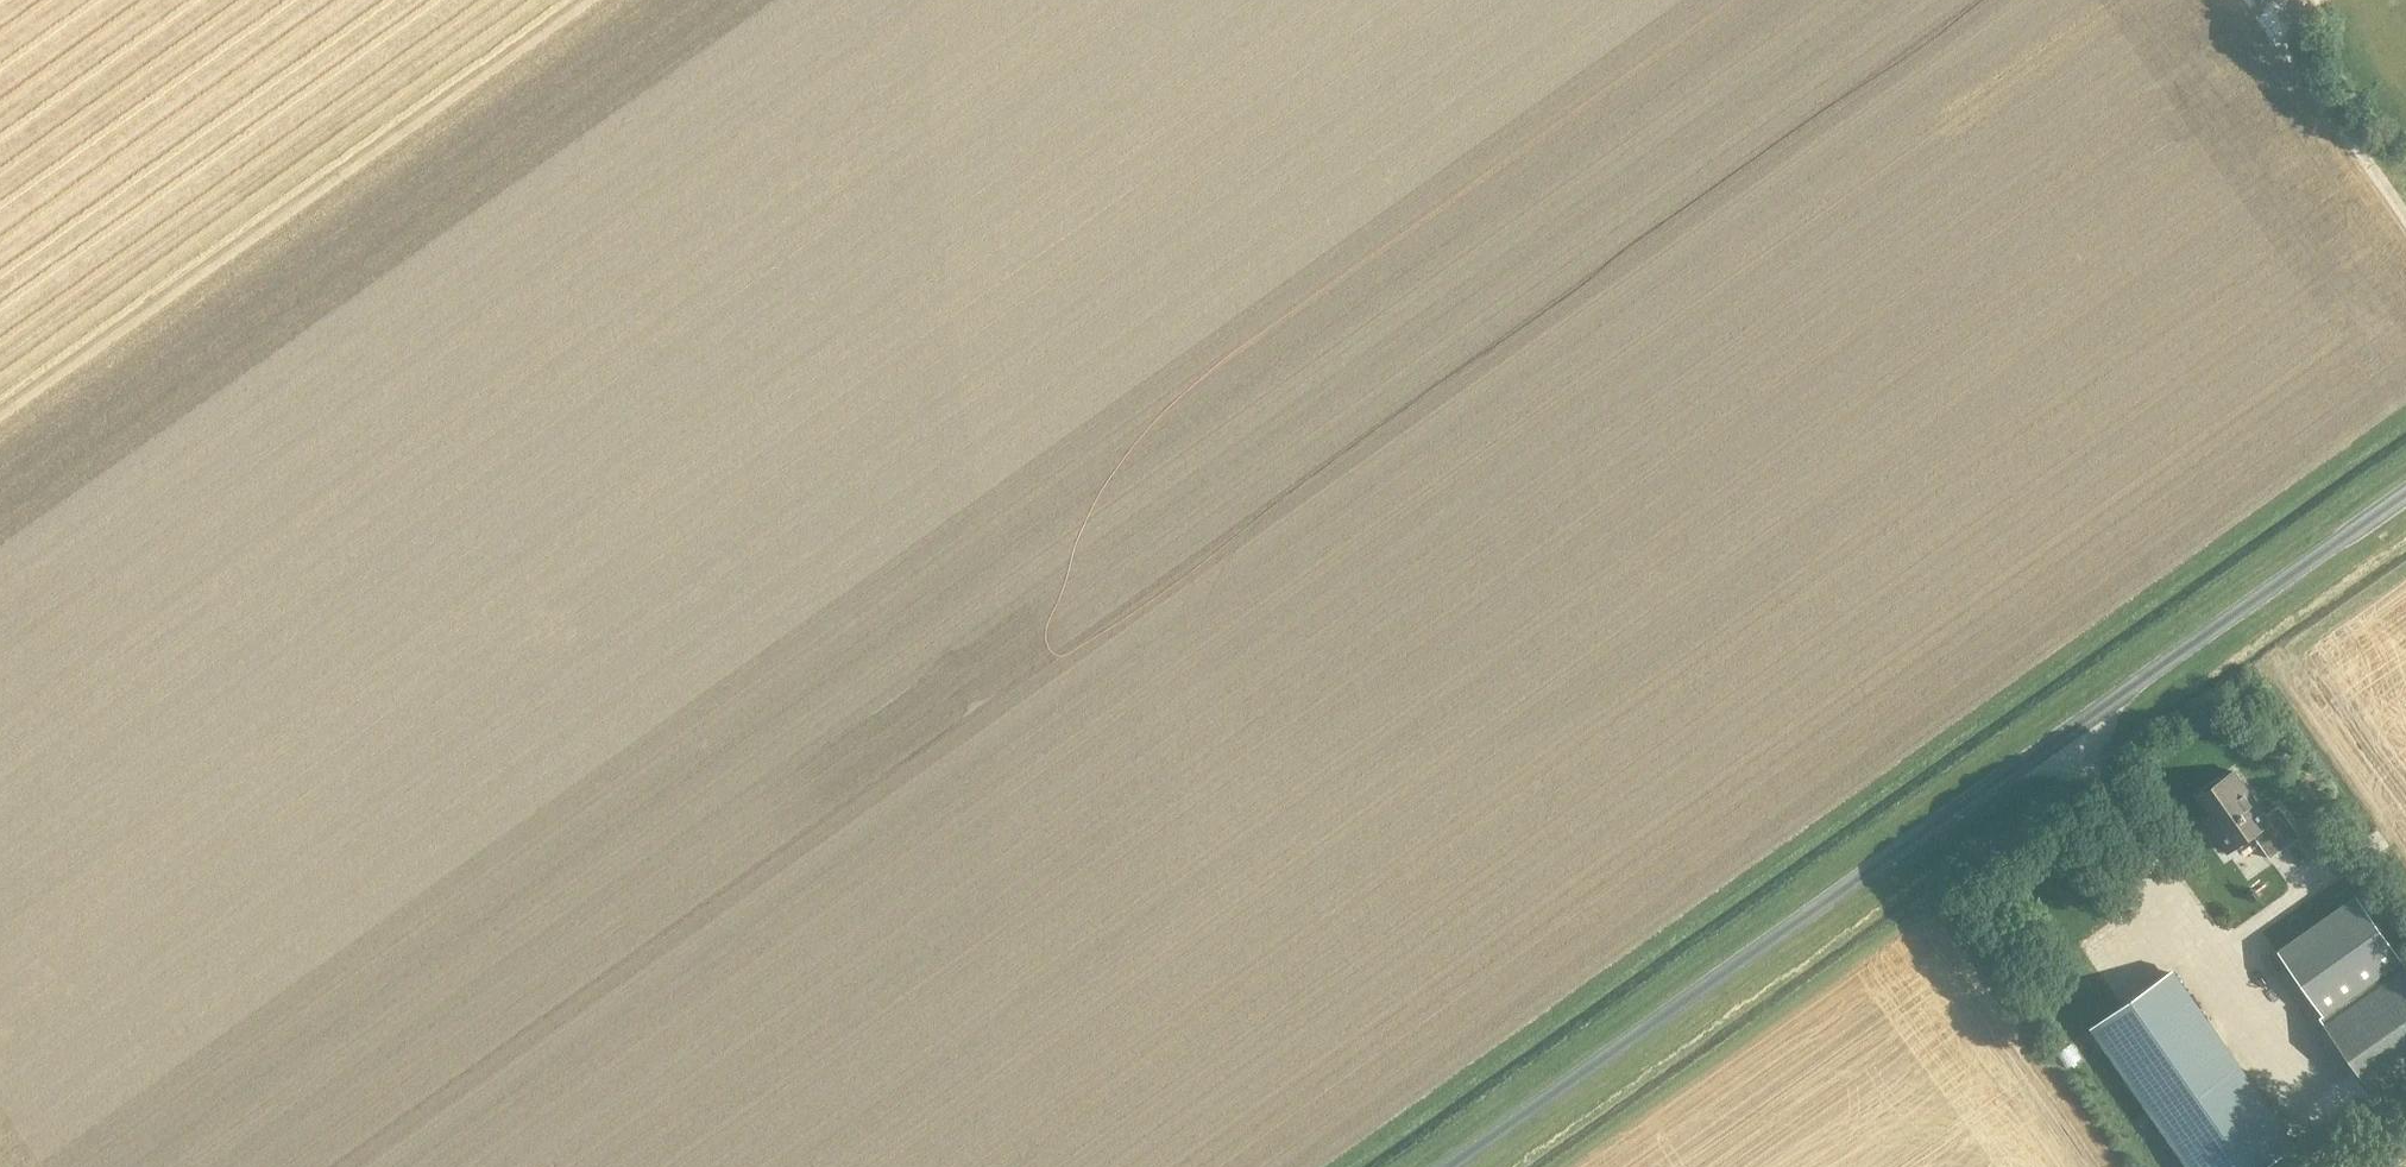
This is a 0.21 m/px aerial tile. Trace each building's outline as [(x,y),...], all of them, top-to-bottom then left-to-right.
[(2265,814),(2234,771),(2199,796),(2213,815),(2205,821),(2227,852),(2252,834),(2270,859),(2301,837),(2278,805),(2265,814)] [(2323,1014),(2325,1016),(2404,961),(2357,895),(2278,951),(2323,1014)] [(2380,1095),(2405,1077),(2405,965),(2404,961),(2325,1016),(2380,1095)] [(2063,990),(2083,975),(2075,966),(2056,981),(2063,990)] [(2173,973),(2094,1028),(2191,1166),(2257,1166),(2292,1143),(2173,973)]
